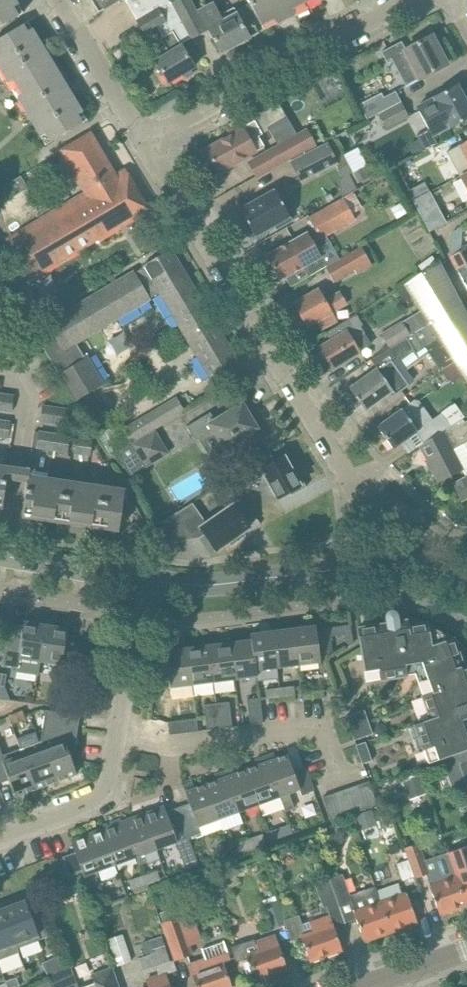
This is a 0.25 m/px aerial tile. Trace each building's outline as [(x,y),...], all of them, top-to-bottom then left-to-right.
[(23,13),(15,0),(0,0),(0,27),(23,13)] [(98,12),(118,0),(91,0),(98,12)] [(191,38),(171,5),(168,0),(126,0),(125,1),(152,45),(149,47),(156,60),(155,60),(168,83),(194,67),(180,44),(191,38)] [(245,9),(237,13),(234,8),(219,16),(213,5),(197,14),(190,0),(179,0),(171,5),(191,38),(208,29),(221,53),(250,38),(249,37),(257,32),(245,9)] [(251,7),(261,24),(274,17),(277,23),(295,13),(292,8),(307,0),(248,0),(251,7)] [(0,38),(0,69),(26,112),(29,117),(32,122),(46,145),(81,124),(87,120),(73,97),(42,44),(28,21),(0,38)] [(391,59),(405,86),(447,64),(432,36),(406,50),(401,41),(381,52),(386,61),(391,59)] [(437,144),(432,135),(448,127),(449,127),(466,118),(466,103),(458,85),(417,106),(429,129),(417,136),(425,150),(437,144)] [(368,121),(378,115),(401,103),(395,91),(383,97),(381,93),(359,105),(368,121)] [(268,125),(285,115),(278,103),(261,113),(268,125)] [(409,117),(401,103),(378,115),(386,129),(409,117)] [(242,127),(241,125),(229,132),(231,135),(206,150),(214,164),(209,167),(213,173),(217,170),(219,172),(256,151),(250,141),(262,134),(255,120),(242,127)] [(315,144),(307,130),(270,151),(278,165),(315,144)] [(90,135),(63,151),(88,193),(9,240),(31,278),(146,209),(124,172),(115,177),(90,135)] [(337,168),(346,164),(335,141),(292,162),(300,180),(335,164),(337,168)] [(446,152),(459,177),(460,176),(466,173),(466,141),(459,145),(446,152)] [(361,167),(351,173),(356,184),(367,178),(361,167)] [(21,176),(5,186),(12,198),(28,189),(21,176)] [(425,182),(408,191),(413,200),(430,192),(425,182)] [(291,220),(277,194),(279,192),(274,184),(237,205),(246,222),(243,223),(250,235),(253,233),(255,236),(275,225),(277,228),(291,220)] [(430,192),(413,200),(421,216),(429,231),(446,223),(438,207),(430,192)] [(319,239),(354,220),(342,199),(307,218),(319,239)] [(390,208),(396,218),(404,213),(398,203),(390,208)] [(304,266),(309,276),(326,267),(306,233),(266,256),(280,280),(304,266)] [(361,247),(326,266),(326,267),(334,281),(354,269),(357,274),(372,265),(361,247)] [(211,378),(238,362),(171,250),(144,266),(145,269),(135,275),(133,272),(47,323),(57,340),(63,350),(76,343),(160,293),(211,378)] [(466,263),(466,250),(452,258),(457,268),(466,263)] [(421,311),(427,321),(455,364),(462,375),(466,383),(466,314),(438,260),(403,285),(421,311)] [(457,268),(466,287),(466,263),(457,268)] [(337,321),(331,312),(346,303),(340,292),(325,300),(319,289),(293,304),(306,326),(316,320),(321,330),(337,321)] [(389,348),(427,321),(421,311),(403,322),(402,321),(380,334),(389,348)] [(361,322),(357,314),(326,333),(330,340),(319,348),(331,369),(361,351),(354,341),(366,334),(359,323),(361,322)] [(441,373),(455,364),(427,321),(389,348),(371,360),(377,369),(350,389),(354,394),(350,397),(356,406),(360,403),(364,409),(391,390),(395,395),(409,385),(408,385),(404,379),(408,376),(396,359),(413,349),(417,356),(426,350),(429,354),(441,373)] [(40,343),(75,400),(102,384),(86,356),(85,358),(76,343),(63,350),(57,340),(44,347),(41,342),(40,343)] [(462,375),(455,364),(441,373),(445,379),(454,380),(462,375)] [(0,393),(0,410),(11,412),(14,395),(0,393)] [(194,439),(202,441),(214,433),(229,459),(244,451),(242,447),(257,438),(253,431),(258,428),(248,413),(246,414),(241,405),(243,404),(239,398),(226,405),(229,410),(214,419),(210,412),(186,427),(194,439)] [(131,442),(183,411),(176,399),(124,430),(131,442)] [(402,408),(377,426),(393,449),(417,432),(424,441),(422,443),(423,444),(443,431),(450,426),(441,414),(432,420),(424,409),(420,412),(413,403),(403,410),(402,408)] [(40,422),(71,426),(73,410),(42,405),(40,422)] [(0,420),(0,437),(8,438),(10,422),(0,420)] [(444,433),(463,469),(466,477),(466,422),(465,423),(444,433)] [(36,448),(51,450),(54,434),(39,431),(36,448)] [(423,444),(419,446),(438,483),(463,469),(444,433),(443,431),(423,444)] [(168,455),(167,453),(155,432),(130,447),(128,444),(117,451),(131,477),(168,455)] [(51,450),(56,450),(67,452),(69,436),(54,434),(51,450)] [(74,453),(86,455),(89,455),(92,439),(77,436),(74,453)] [(264,476),(277,498),(289,492),(290,494),(289,494),(290,496),(306,487),(295,467),(294,468),(292,470),(284,456),(274,462),(270,454),(237,475),(243,487),(264,476)] [(454,485),(462,500),(466,497),(466,478),(454,485)] [(27,481),(22,517),(35,519),(34,525),(47,527),(48,521),(73,524),(72,531),(85,532),(86,526),(111,530),(110,536),(117,537),(124,495),(27,481)] [(191,501),(154,527),(165,547),(166,546),(165,544),(192,539),(200,538),(200,536),(199,537),(199,536),(204,532),(205,534),(216,551),(229,542),(231,545),(245,535),(243,532),(249,528),(232,503),(205,521),(191,501)] [(423,681),(463,666),(453,638),(447,640),(446,637),(445,635),(443,633),(441,632),(439,631),(437,630),(434,629),(432,629),(429,629),(428,623),(408,627),(407,617),(397,618),(397,615),(396,614),(396,613),(395,612),(394,611),(393,611),(391,610),(390,610),(389,611),(388,612),(386,613),(386,614),(385,615),(385,616),(385,617),(387,624),(357,629),(365,676),(379,674),(380,679),(407,675),(406,669),(418,667),(423,680),(417,682),(418,683),(423,681)] [(10,623),(4,665),(16,667),(16,672),(38,675),(39,675),(41,661),(40,661),(47,619),(38,617),(37,617),(36,623),(24,621),(23,625),(10,623)] [(56,620),(55,620),(47,619),(40,661),(41,661),(81,667),(82,655),(84,656),(86,643),(73,641),(73,643),(65,641),(67,628),(55,626),(56,620)] [(316,625),(294,628),(298,665),(321,662),(320,649),(331,648),(330,638),(330,637),(344,635),(352,634),(351,627),(351,625),(328,628),(316,629),(316,625)] [(294,628),(273,631),(277,667),(298,665),(294,628)] [(273,631),(251,634),(256,670),(257,670),(277,667),(273,631)] [(258,677),(257,670),(256,670),(251,634),(241,635),(242,641),(231,642),(236,679),(258,677)] [(209,639),(214,682),(236,679),(231,642),(219,644),(218,638),(209,639)] [(188,648),(192,685),(214,682),(209,639),(198,640),(199,646),(188,648)] [(192,685),(188,648),(176,649),(175,643),(165,645),(170,687),(192,685)] [(463,666),(423,681),(427,693),(422,695),(430,719),(414,724),(428,763),(443,758),(455,754),(466,750),(466,664),(463,666)] [(76,685),(73,703),(85,705),(88,687),(86,687),(76,685)] [(294,686),(279,688),(280,696),(295,695),(294,686)] [(280,696),(279,688),(265,690),(266,698),(280,696)] [(263,723),(260,698),(247,700),(250,725),(263,723)] [(229,702),(217,703),(220,728),(232,727),(229,702)] [(207,730),(220,728),(217,703),(204,704),(207,730)] [(74,752),(76,737),(80,715),(45,710),(40,741),(56,781),(77,774),(69,753),(73,752),(74,752)] [(26,719),(23,711),(9,716),(12,724),(26,719)] [(373,735),(364,711),(345,717),(354,742),(373,735)] [(198,731),(196,718),(168,722),(169,735),(198,731)] [(36,789),(56,781),(40,741),(21,748),(36,789)] [(365,743),(356,746),(355,746),(362,765),(372,762),(365,743)] [(9,780),(15,796),(36,789),(21,748),(2,755),(0,749),(0,783),(9,780)] [(314,791),(307,774),(305,767),(293,771),(287,755),(276,759),(274,753),(264,756),(279,797),(285,812),(294,809),(288,794),(298,790),(301,797),(314,791)] [(455,754),(443,758),(455,792),(466,788),(458,762),(455,754)] [(257,765),(246,769),(259,804),(279,797),(264,756),(255,760),(257,765)] [(466,789),(466,759),(458,762),(466,788),(466,789)] [(259,804),(246,769),(235,773),(233,768),(224,771),(239,812),(259,804)] [(216,780),(205,784),(218,819),(239,812),(224,771),(214,774),(216,780)] [(425,795),(418,776),(402,782),(408,800),(425,795)] [(180,814),(189,838),(201,833),(198,826),(218,819),(205,784),(195,788),(193,782),(183,786),(191,810),(180,814)] [(369,783),(358,786),(366,810),(377,806),(369,783)] [(366,810),(358,786),(347,790),(354,814),(366,810)] [(342,818),(354,814),(347,790),(334,794),(342,818)] [(323,798),(330,822),(342,818),(334,794),(323,798)] [(164,806),(143,813),(157,850),(189,838),(180,814),(169,818),(164,806)] [(358,815),(361,826),(375,821),(372,811),(358,815)] [(143,813),(122,821),(136,857),(139,865),(147,862),(144,854),(157,850),(143,813)] [(122,821),(102,829),(116,865),(136,857),(122,821)] [(279,839),(293,833),(290,825),(276,830),(279,839)] [(352,826),(345,829),(347,836),(355,834),(352,826)] [(75,852),(63,857),(64,858),(70,876),(82,871),(83,875),(85,881),(86,882),(99,878),(97,872),(116,865),(102,829),(83,836),(82,836),(70,840),(75,852)] [(331,833),(319,837),(324,851),(329,849),(333,843),(334,843),(331,833)] [(263,835),(249,839),(252,848),(266,843),(263,835)] [(238,853),(252,848),(249,839),(235,844),(238,853)] [(419,844),(404,849),(408,859),(414,877),(414,878),(429,872),(419,844)] [(449,858),(466,906),(466,905),(466,846),(447,852),(449,858)] [(466,906),(449,858),(434,864),(440,881),(429,885),(440,915),(466,906)] [(408,859),(396,863),(403,881),(414,877),(408,859)] [(147,884),(160,880),(157,871),(143,876),(147,884)] [(211,877),(219,892),(228,887),(220,872),(211,877)] [(345,874),(330,879),(339,904),(354,899),(345,874)] [(147,884),(143,876),(130,881),(133,889),(147,884)] [(323,909),(339,904),(330,879),(315,885),(323,909)] [(407,893),(380,903),(391,932),(417,923),(407,893)] [(18,948),(40,939),(25,900),(2,908),(17,948),(18,948)] [(283,923),(275,901),(263,905),(271,928),(283,923)] [(391,932),(380,903),(354,912),(364,942),(391,932)] [(0,909),(0,959),(19,952),(18,948),(17,948),(2,908),(0,909)] [(191,954),(178,917),(163,922),(176,960),(191,954)] [(304,931),(306,936),(302,938),(309,960),(341,949),(335,930),(330,917),(310,925),(311,928),(304,931)] [(292,918),(284,920),(291,941),(299,938),(292,918)] [(118,966),(131,961),(122,934),(109,938),(118,966)] [(258,953),(236,960),(240,972),(251,968),(255,979),(287,968),(276,936),(255,943),(258,953)] [(159,976),(166,974),(177,970),(174,960),(170,961),(161,937),(142,944),(145,954),(151,953),(151,955),(138,959),(142,971),(156,967),(159,976)] [(189,966),(196,986),(232,986),(223,962),(230,960),(224,942),(202,950),(205,960),(189,966)] [(57,956),(41,963),(48,977),(63,970),(57,956)] [(40,986),(82,986),(73,967),(38,984),(40,986)] [(87,986),(118,986),(111,968),(91,975),(95,984),(87,986)] [(166,974),(146,981),(148,986),(171,986),(166,974)] [(7,986),(12,986),(19,985),(16,977),(5,981),(7,986)]
